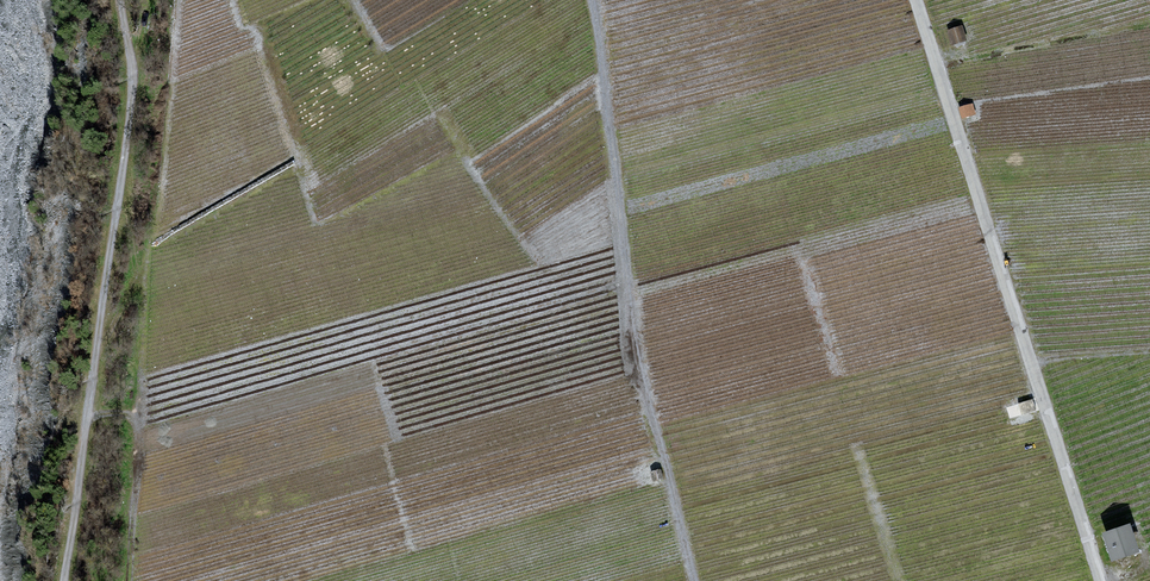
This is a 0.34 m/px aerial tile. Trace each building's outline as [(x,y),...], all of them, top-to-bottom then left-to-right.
[(958,27),(944,32),(949,47),(964,43),(958,27)] [(974,116),(969,104),(957,107),(959,120),(974,116)] [(1114,560),(1137,551),(1128,525),(1105,533),(1114,560)]
